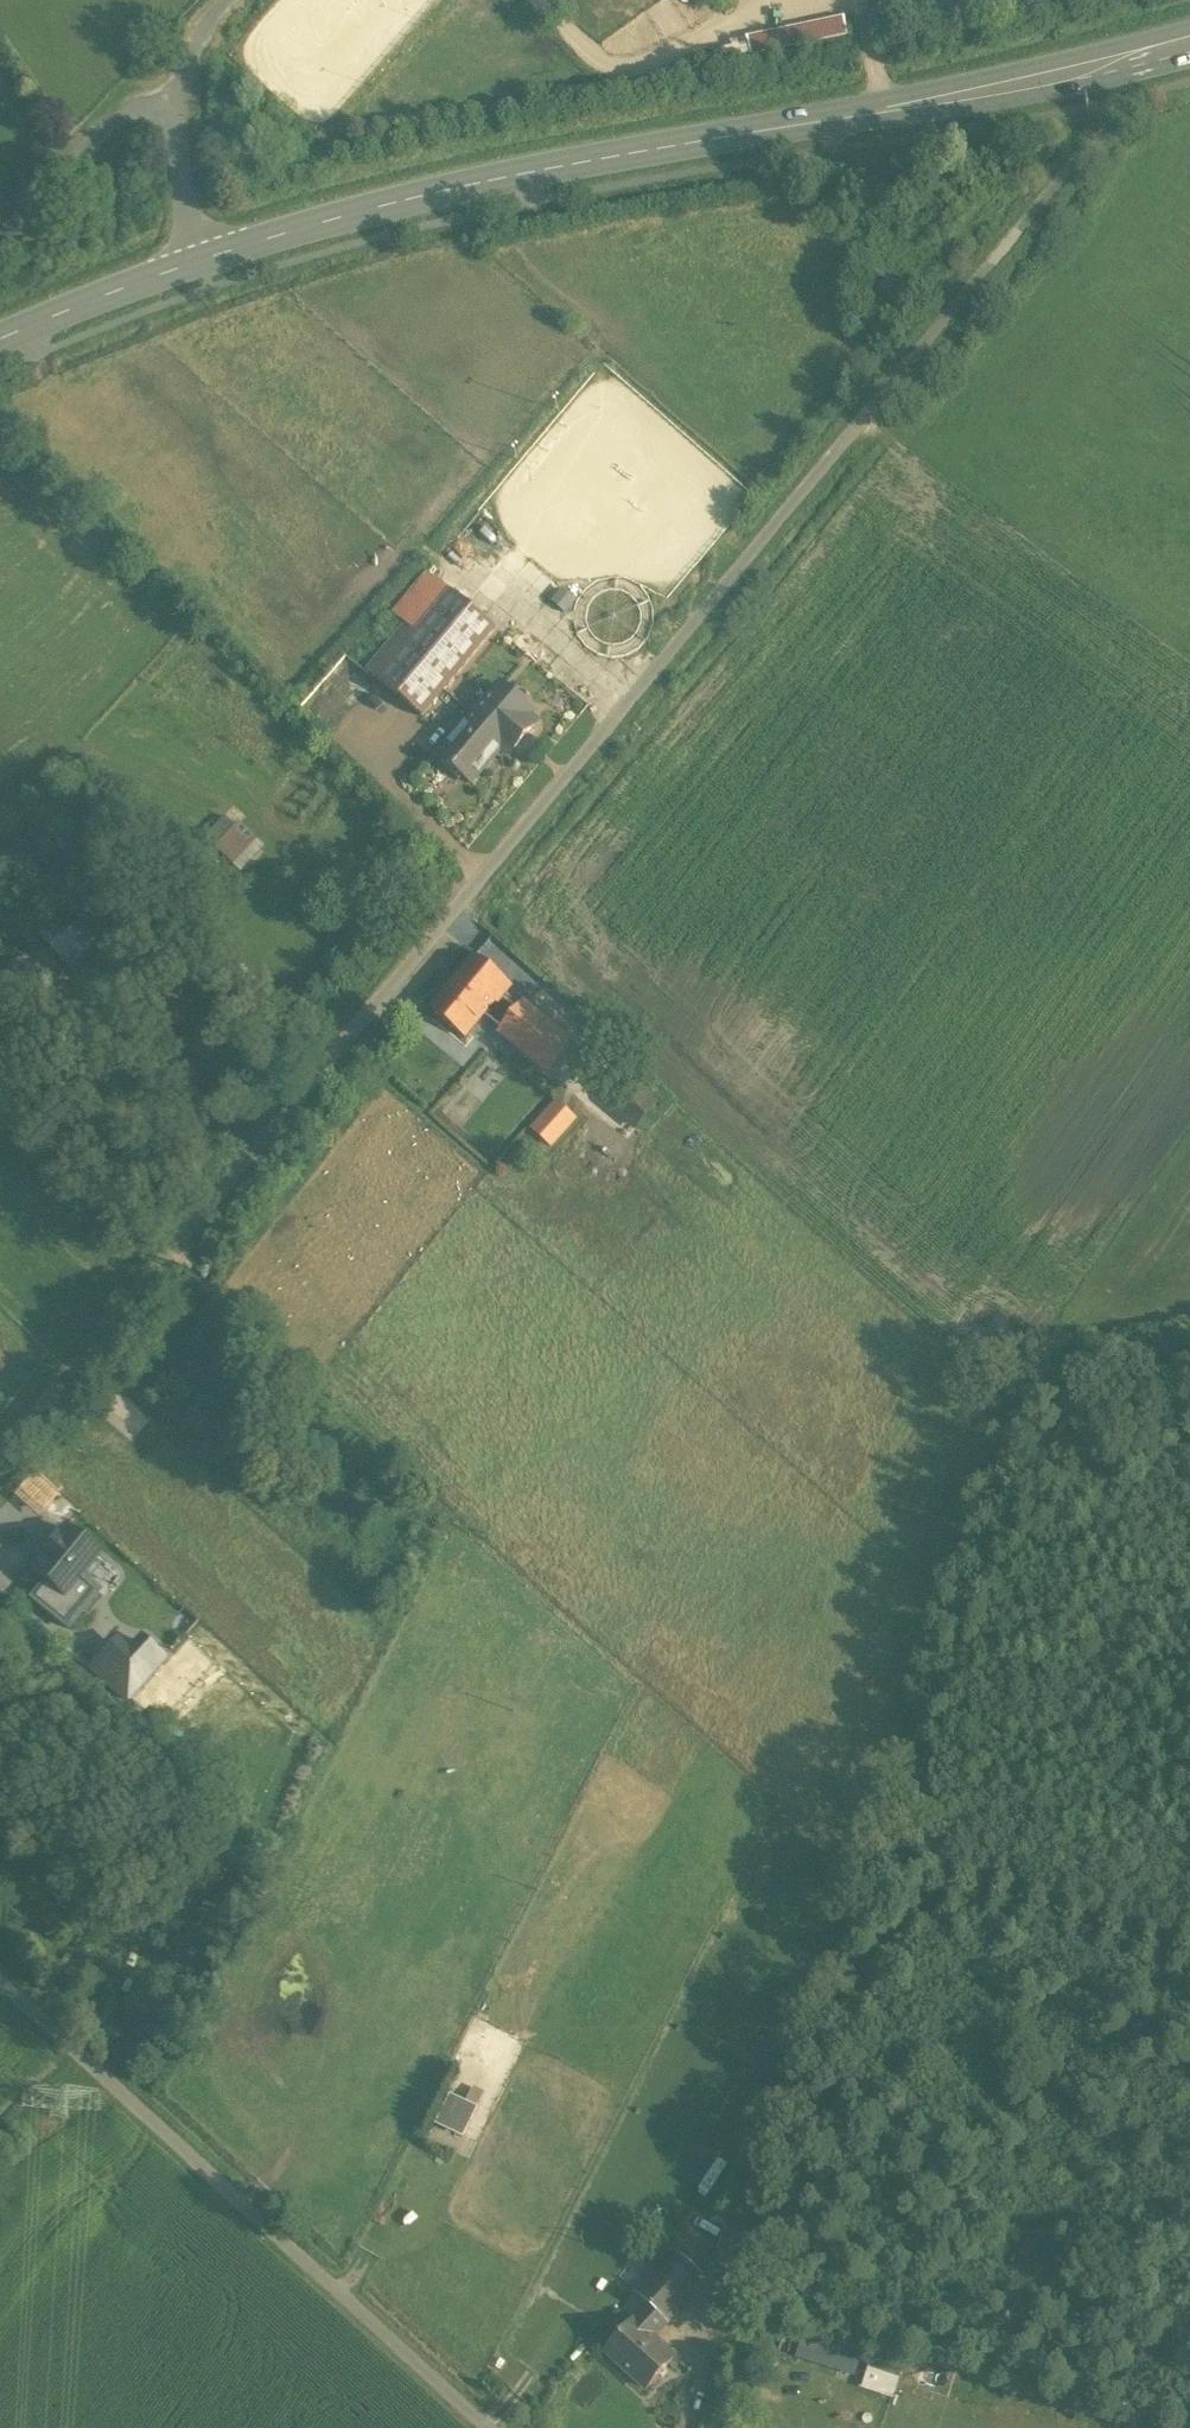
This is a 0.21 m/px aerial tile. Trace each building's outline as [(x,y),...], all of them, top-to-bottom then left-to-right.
[(798,25),(769,31),(773,51),(802,46),(798,25)] [(450,595),(418,636),(408,628),(370,673),(423,717),(494,630),(450,595)] [(507,742),(476,715),(439,755),(471,783),(507,742)] [(237,825),(213,847),(229,865),(253,842),(237,825)] [(66,913),(39,935),(75,975),(101,953),(66,913)] [(511,985),(475,956),(431,1009),(464,1037),(484,1013),(494,1001),(497,1003),(502,997),(511,985)] [(502,997),(497,1003),(494,1001),(484,1013),(502,1027),(517,1010),(502,997)] [(571,1041),(523,1002),(517,1010),(502,1027),(499,1031),(547,1070),(571,1041)] [(655,1104),(625,1080),(607,1102),(637,1126),(655,1104)] [(576,1117),(558,1101),(532,1130),(550,1146),(576,1117)] [(97,1554),(64,1528),(31,1569),(45,1581),(31,1599),(68,1629),(99,1592),(79,1576),(97,1554)] [(128,1662),(111,1646),(91,1668),(126,1700),(163,1659),(146,1643),(128,1662)] [(437,2122),(467,2136),(480,2105),(451,2092),(437,2122)] [(691,2294),(728,2329),(741,2284),(700,2247),(687,2261),(706,2278),(691,2294)] [(676,2251),(638,2294),(650,2304),(667,2320),(691,2294),(706,2278),(687,2261),(676,2251)] [(633,2317),(605,2349),(646,2387),(675,2355),(653,2335),(667,2320),(650,2304),(636,2320),(633,2317)] [(864,2388),(896,2396),(904,2365),(872,2357),(864,2388)]
